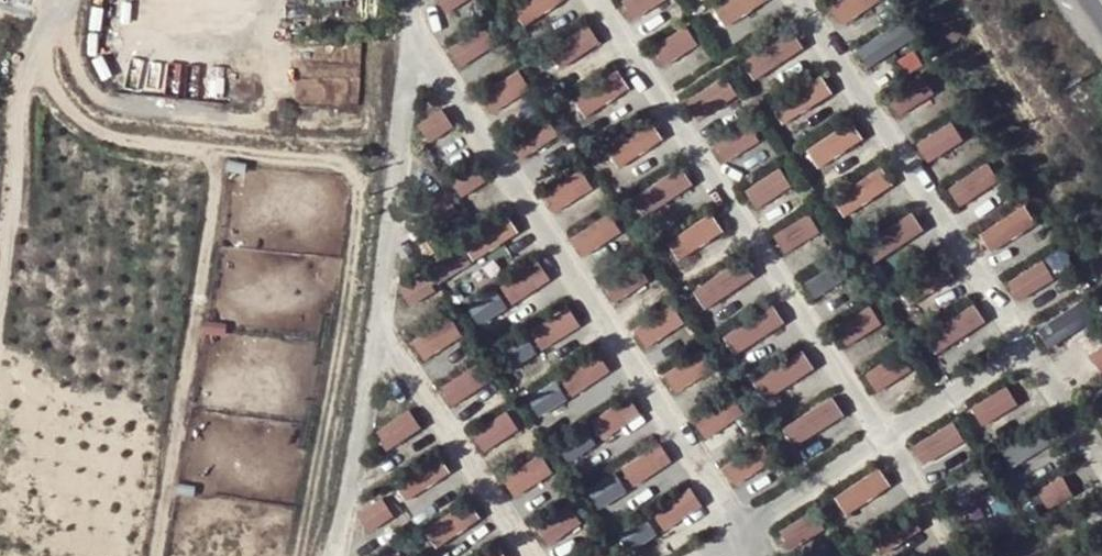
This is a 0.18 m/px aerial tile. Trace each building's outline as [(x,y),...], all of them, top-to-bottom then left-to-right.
[(467,0),(444,0),(451,10),(467,0)] [(514,5),(526,25),(566,0),(523,0),(514,5)] [(635,18),(657,6),(659,11),(678,2),(678,0),(626,0),(635,18)] [(717,6),(729,25),(768,0),(726,0),(717,6)] [(830,4),(845,25),(881,0),(836,0),(830,4)] [(858,45),(870,66),(916,39),(903,18),(858,45)] [(690,22),(656,44),(669,64),(703,42),(690,22)] [(593,23),(553,49),(565,66),(604,39),(593,23)] [(481,25),(450,49),(465,67),(495,43),(481,25)] [(757,79),(808,46),(794,26),(744,59),(757,79)] [(589,117),(633,86),(618,66),(574,97),(589,117)] [(518,68),(483,93),(496,112),(532,86),(518,68)] [(786,122),(837,93),(825,72),(774,100),(786,122)] [(690,97),(702,117),(740,94),(728,75),(690,97)] [(897,110),(938,97),(932,75),(891,87),(897,110)] [(420,122),(431,140),(457,124),(446,106),(420,122)] [(543,111),(510,139),(527,158),(559,130),(543,111)] [(851,116),(808,148),(823,168),(866,136),(851,116)] [(677,157),(650,118),(608,147),(623,167),(654,145),(667,164),(677,157)] [(929,160),(967,140),(956,120),(918,139),(929,160)] [(754,122),(718,137),(726,157),(762,142),(754,122)] [(962,205),(1000,182),(988,162),(950,184),(962,205)] [(843,211),(895,188),(884,163),(832,186),(843,211)] [(454,173),(462,194),(488,184),(481,164),(454,173)] [(758,205),(797,185),(786,164),(748,184),(758,205)] [(557,210),(596,186),(583,166),(544,190),(557,210)] [(442,216),(458,213),(452,186),(436,189),(442,216)] [(980,230),(991,249),(1043,219),(1031,200),(980,230)] [(789,252),(825,229),(812,209),(776,232),(789,252)] [(573,236),(586,254),(625,228),(613,210),(573,236)] [(714,210),(670,239),(682,258),(727,228),(714,210)] [(915,210),(864,242),(880,267),(931,236),(915,210)] [(469,231),(474,242),(432,258),(439,274),(524,239),(513,213),(469,231)] [(440,247),(424,224),(412,232),(429,255),(440,247)] [(1022,299),(1061,277),(1049,256),(1010,278),(1022,299)] [(705,305),(757,279),(747,259),(695,285),(705,305)] [(545,262),(503,278),(511,299),(553,283),(545,262)] [(607,278),(616,298),(651,282),(641,262),(607,278)] [(814,292),(844,281),(838,264),(808,275),(814,292)] [(432,272),(403,279),(409,302),(438,294),(432,272)] [(502,286),(470,301),(480,321),(512,306),(502,286)] [(926,332),(938,350),(989,319),(977,300),(926,332)] [(849,342),(884,322),(873,302),(838,323),(849,342)] [(1053,346),(1088,322),(1075,303),(1040,326),(1053,346)] [(573,304),(531,328),(542,347),(584,323),(573,304)] [(779,307),(726,327),(733,347),(787,327),(779,307)] [(454,314),(415,336),(427,357),(466,334),(454,314)] [(517,361),(535,350),(526,335),(508,347),(517,361)] [(1092,351),(1101,369),(1101,346),(1092,351)] [(757,378),(770,397),(817,366),(805,347),(757,378)] [(702,348),(667,370),(680,390),(715,367),(702,348)] [(878,389),(914,369),(903,349),(867,369),(878,389)] [(600,350),(562,376),(575,394),(613,368),(600,350)] [(454,402),(487,384),(476,365),(444,383),(454,402)] [(557,377),(529,395),(541,414),(569,397),(557,377)] [(972,404),(984,424),(1022,402),(1010,382),(972,404)] [(1101,410),(1101,385),(1091,389),(1099,411),(1101,410)] [(709,436),(746,413),(732,389),(694,412),(709,436)] [(632,394),(593,417),(604,437),(644,413),(632,394)] [(797,444),(848,414),(836,394),(785,424),(797,444)] [(413,406),(377,430),(391,450),(426,425),(413,406)] [(475,428),(486,448),(525,426),(514,407),(475,428)] [(926,462),(968,439),(957,419),(915,442),(926,462)] [(560,441),(571,458),(597,441),(587,424),(560,441)] [(1043,425),(1004,444),(1013,463),(1052,444),(1043,425)] [(726,462),(738,482),(772,462),(760,441),(726,462)] [(409,499),(454,469),(442,451),(397,481),(409,499)] [(540,453),(510,474),(523,492),(552,471),(540,453)] [(882,465),(837,495),(850,513),(895,483),(882,465)] [(952,485),(960,500),(991,484),(982,468),(952,485)] [(1050,503),(1074,489),(1066,475),(1042,488),(1050,503)] [(385,494),(360,511),(374,530),(398,513),(385,494)] [(470,497),(427,529),(441,547),(484,515),(470,497)] [(553,544),(584,519),(570,500),(538,525),(553,544)] [(816,508),(784,528),(795,547),(827,526),(816,508)] [(650,516),(622,527),(630,547),(657,536),(650,516)] [(486,555),(511,555),(502,544),(486,555)] [(598,548),(585,555),(603,555),(598,548)]
